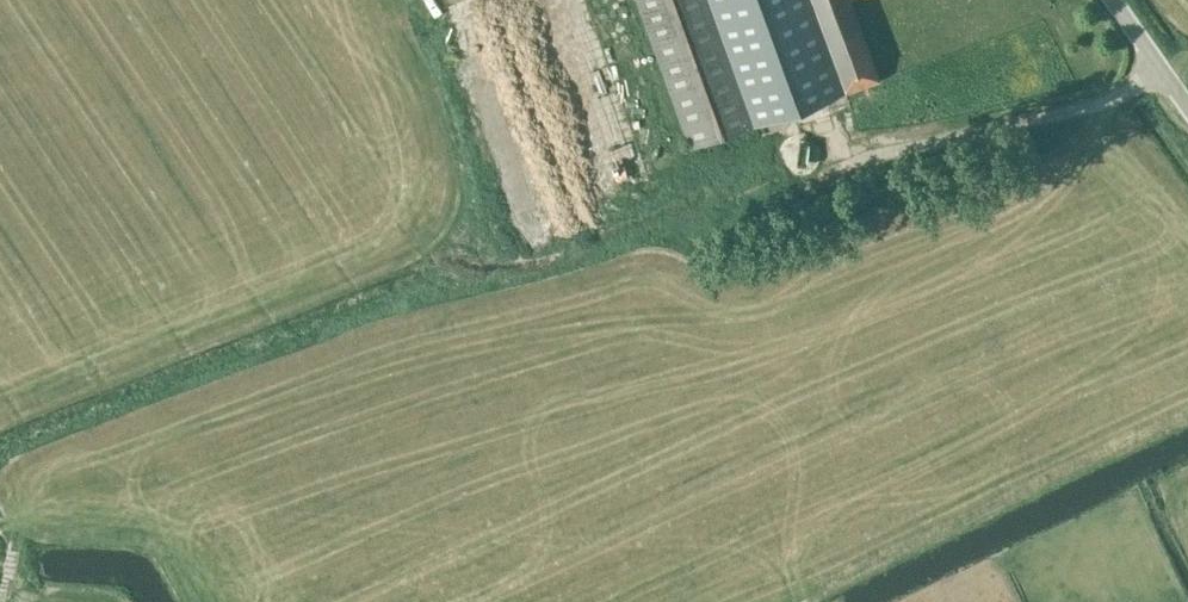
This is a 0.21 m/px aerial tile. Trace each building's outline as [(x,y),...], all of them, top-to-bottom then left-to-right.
[(689,148),(878,79),(849,0),(635,0),(689,148)]
